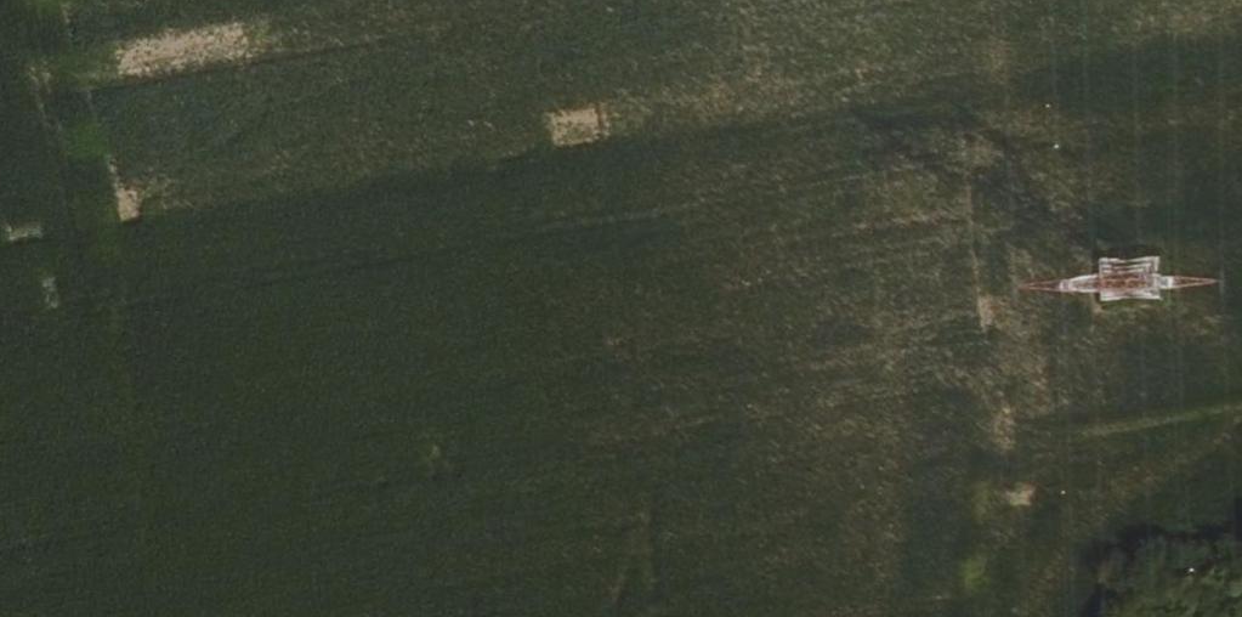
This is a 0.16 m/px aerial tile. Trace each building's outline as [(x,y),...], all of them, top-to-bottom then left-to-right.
[(1094,299),(1159,298),(1158,259),(1093,261),(1094,299)]
